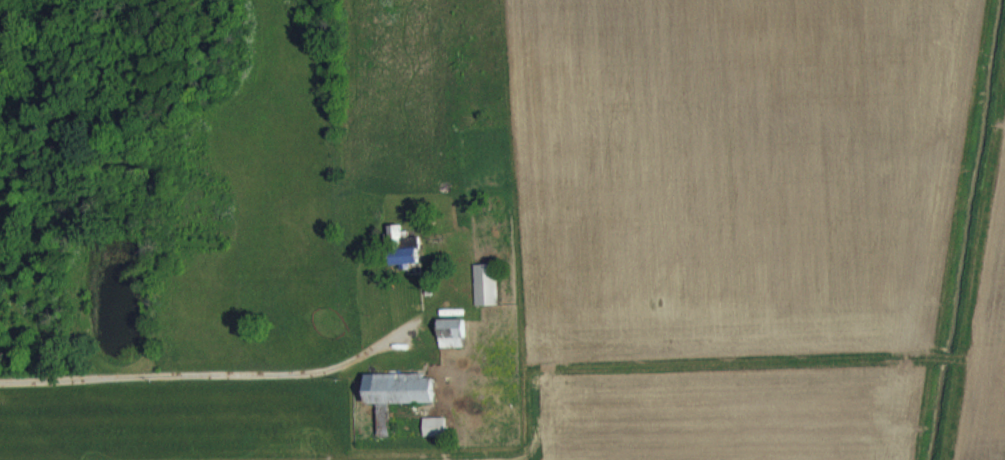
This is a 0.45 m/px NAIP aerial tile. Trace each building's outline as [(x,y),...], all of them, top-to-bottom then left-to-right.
[(419,249),(408,249),(408,243),(401,243),(401,237),(389,237),(390,256),(403,256),(403,274),(420,274),(419,249)] [(475,318),(497,317),(496,276),(474,276),(475,318)] [(439,331),(440,359),(465,359),(465,331),(439,331)] [(435,415),(434,390),(425,390),(425,385),(366,386),(366,416),(377,416),(378,439),(389,439),(388,415),(435,415)]
